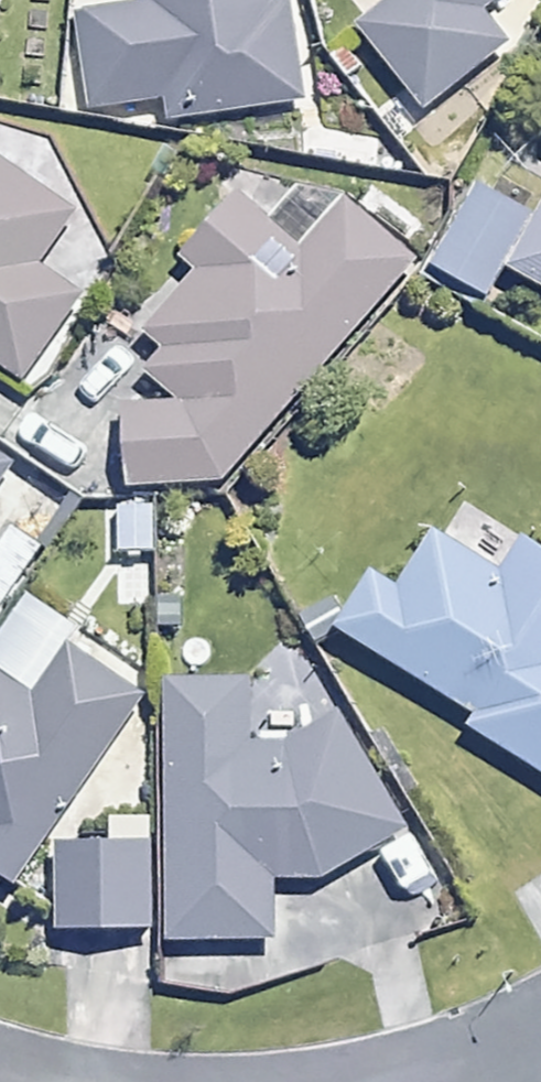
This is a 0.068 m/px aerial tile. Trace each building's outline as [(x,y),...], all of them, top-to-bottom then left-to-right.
[(131,3),(87,4),(89,97),(160,96),(160,113),(240,111),(239,93),(283,92),(281,0),(131,0),(131,3)] [(459,12),(450,0),(384,0),(350,26),(414,109),(490,50),(459,12)] [(459,12),(475,0),(450,0),(459,12)] [(27,376),(84,293),(40,263),(76,212),(0,160),(0,358),(27,376)] [(540,208),(484,173),(436,253),(492,287),(514,251),(540,208)] [(190,499),(395,244),(339,199),(310,236),(250,188),(211,235),(226,247),(158,331),(173,342),(151,370),(165,381),(117,441),(190,499)] [(514,251),(540,268),(540,207),(540,208),(514,251)] [(22,458),(0,440),(0,486),(22,458)] [(540,772),(540,533),(528,524),(499,564),(442,524),(399,583),(380,570),(346,618),(470,706),(462,716),(540,772)] [(4,876),(140,696),(66,641),(34,684),(0,659),(0,874),(4,876)] [(161,924),(160,934),(276,942),(280,883),(282,855),(242,853),(249,752),(249,740),(254,665),(177,660),(167,830),(161,924)] [(249,752),(242,853),(282,855),(280,883),(395,820),(333,706),(249,752)] [(161,924),(167,830),(67,824),(61,918),(161,924)]
